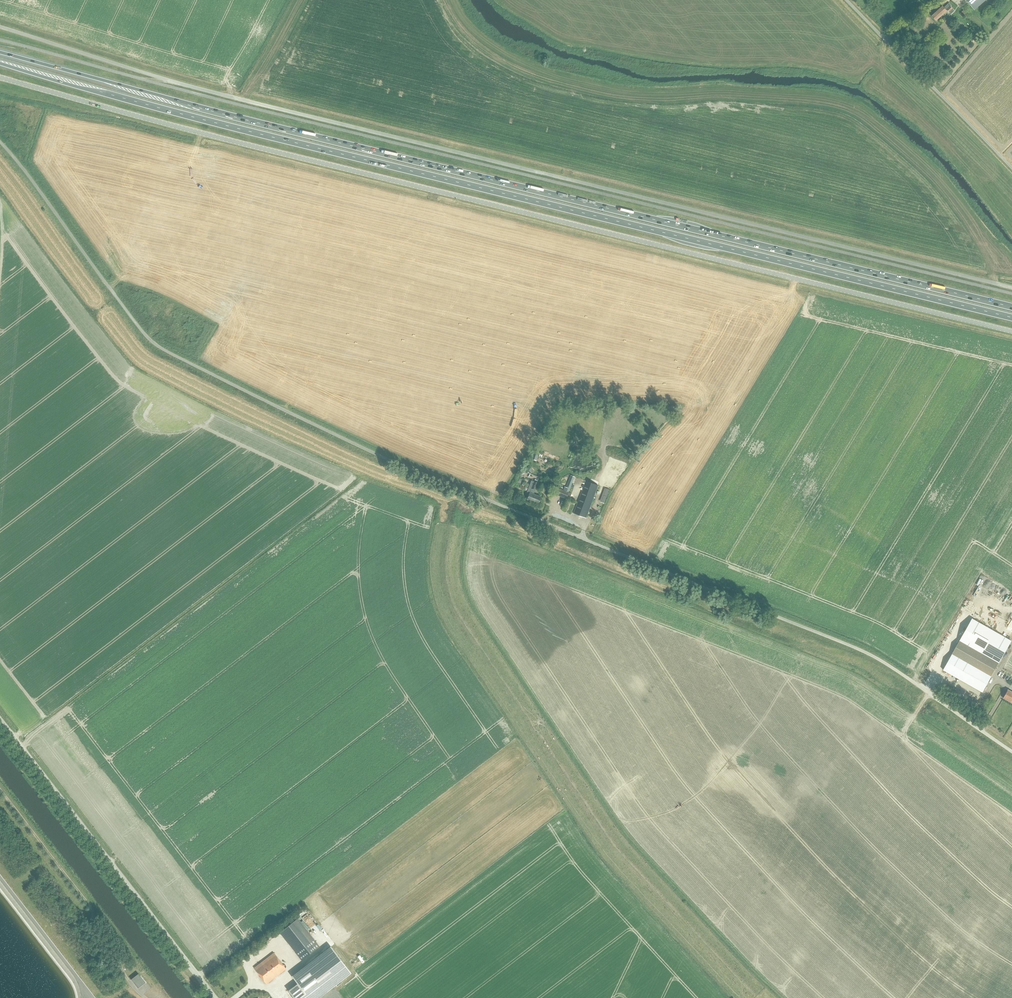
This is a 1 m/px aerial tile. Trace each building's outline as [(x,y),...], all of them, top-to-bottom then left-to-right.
[(974,10),(986,0),(965,0),(974,10)] [(949,12),(952,9),(948,4),(944,8),(942,6),(931,16),(936,21),(947,11),(949,12)] [(611,476),(615,463),(611,461),(606,474),(611,476)] [(556,495),(566,498),(574,477),(571,475),(566,487),(565,487),(563,490),(558,488),(556,495)] [(527,500),(538,504),(541,497),(534,494),(535,490),(538,483),(534,481),(527,500)] [(574,513),(586,518),(598,485),(586,481),(574,513)] [(959,641),(999,663),(1011,641),(972,618),(959,641)] [(943,670),(982,692),(999,663),(959,641),(943,670)] [(1003,698),(1011,703),(1011,692),(1008,690),(1003,698)] [(295,952),(301,960),(319,946),(313,938),(298,919),(281,932),(295,952)] [(292,976),(297,983),(288,991),(294,997),(318,997),(350,973),(330,947),(292,976)] [(254,968),(266,984),(286,969),(274,953),(254,968)] [(138,974),(131,979),(138,988),(145,982),(138,974),(139,974),(138,974)] [(146,982),(139,988),(143,992),(150,986),(146,982)]
